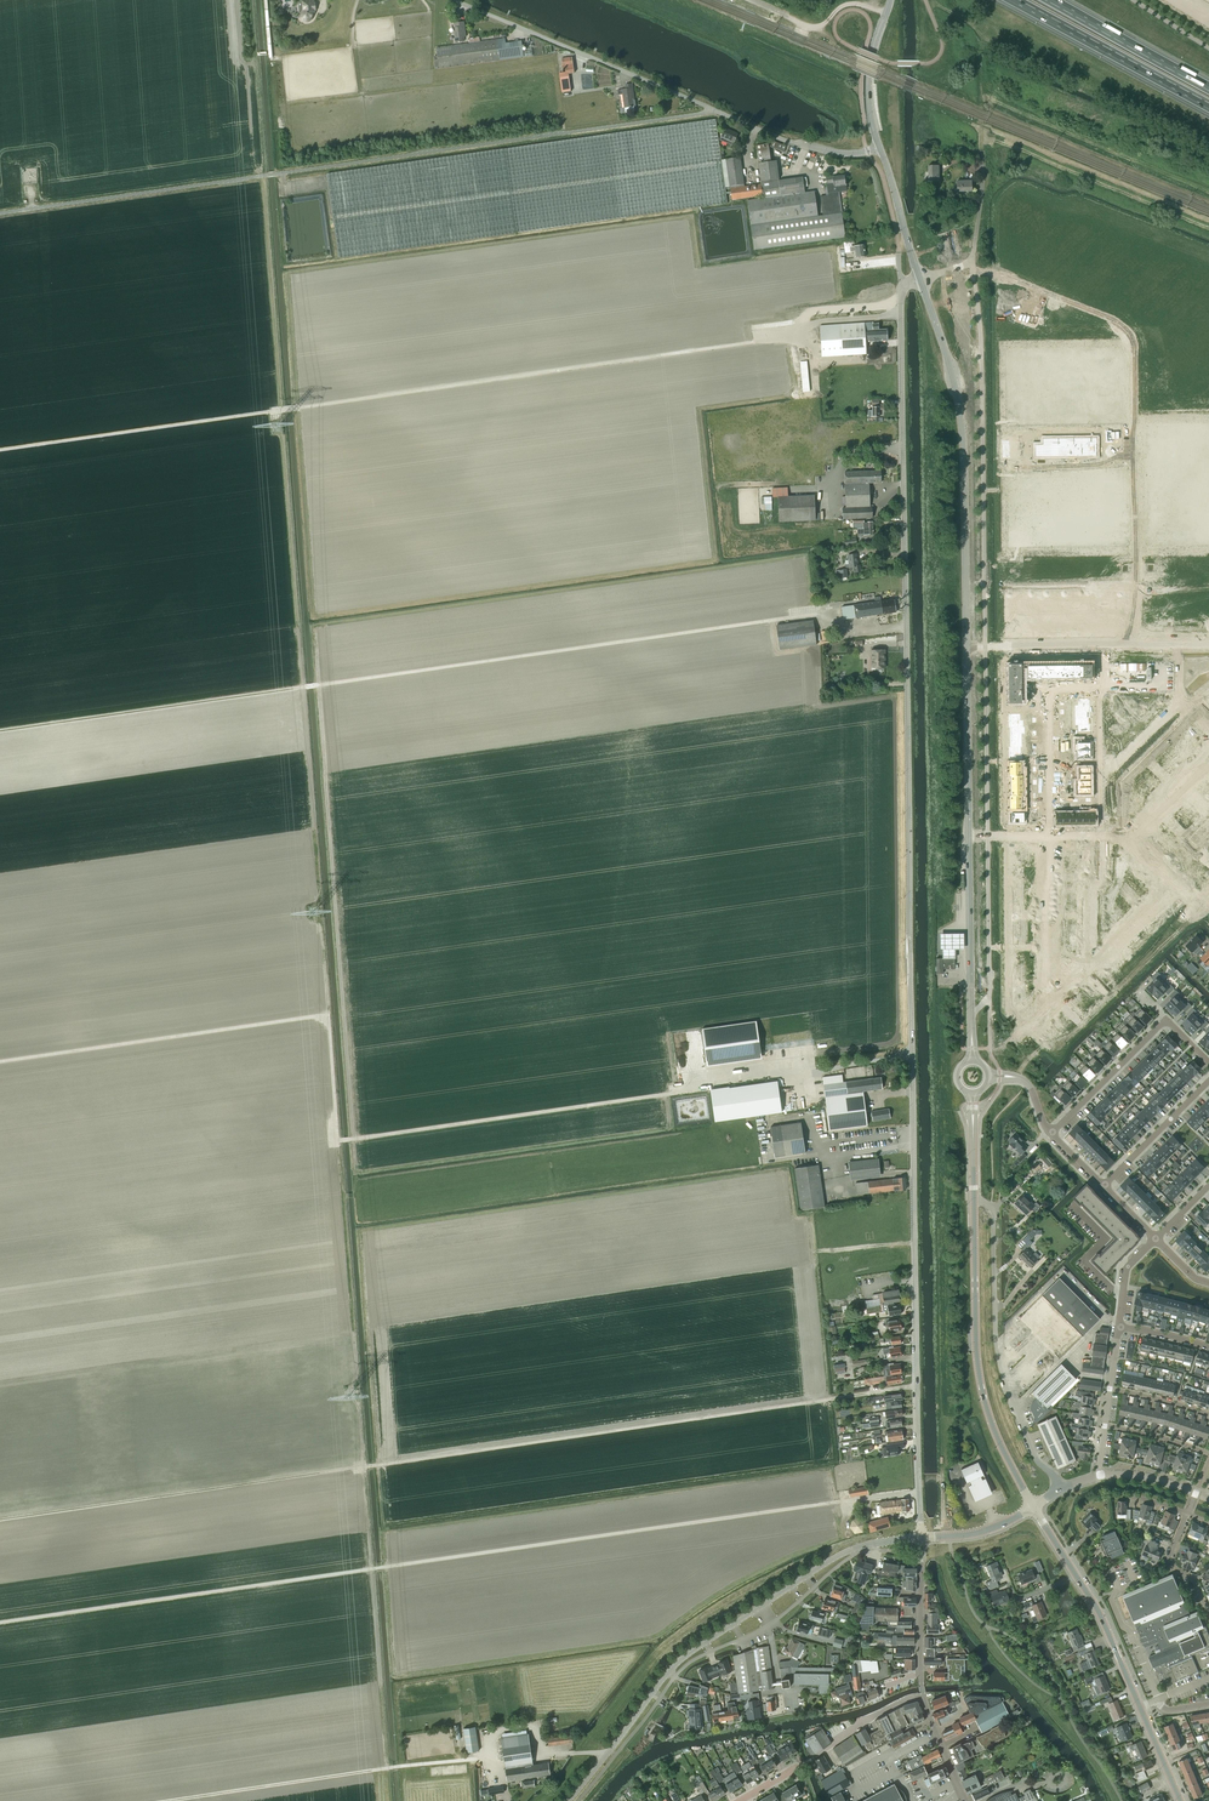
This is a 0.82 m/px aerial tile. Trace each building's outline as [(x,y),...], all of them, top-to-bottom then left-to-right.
[(313,1),(303,2),(304,10),(302,14),(303,14),(302,16),(303,17),(303,18),(304,19),(305,20),(307,20),(308,20),(309,19),(310,18),(311,18),(314,12),(314,9),(316,9),(316,4),(314,4),(313,1)] [(464,37),(466,36),(464,22),(454,23),(455,31),(454,31),(454,34),(456,34),(456,38),(455,38),(456,42),(464,41),(464,37)] [(480,42),(479,38),(479,37),(468,38),(468,43),(436,48),(437,56),(434,56),(435,69),(439,68),(524,57),(521,41),(505,43),(505,38),(480,42)] [(574,73),(573,66),(573,65),(572,57),(561,59),(563,69),(565,68),(565,72),(559,73),(560,78),(562,93),(571,91),(568,74),(574,73)] [(625,108),(636,106),(632,84),(625,85),(626,89),(617,90),(618,95),(622,94),(625,108)] [(727,203),(725,187),(721,160),(716,119),(327,174),(339,258),(727,203)] [(734,143),(738,134),(725,128),(721,137),(734,143)] [(786,146),(772,141),(770,147),(783,152),(786,146)] [(758,163),(771,162),(768,144),(756,145),(758,163)] [(721,160),(725,187),(729,187),(744,185),(740,157),(726,159),(721,160)] [(763,198),(805,193),(803,177),(779,181),(779,179),(777,161),(771,162),(758,163),(761,182),(760,182),(761,184),(762,196),(763,199),(763,198)] [(928,181),(939,181),(938,166),(928,166),(928,181)] [(820,196),(823,216),(842,213),(839,192),(847,191),(846,184),(845,184),(844,176),(831,177),(831,176),(826,177),(829,195),(820,196)] [(972,191),(972,181),(957,181),(957,192),(972,191)] [(732,200),(762,196),(761,184),(730,189),(732,200)] [(763,199),(747,201),(748,204),(754,250),(845,237),(842,213),(823,216),(818,216),(815,191),(807,192),(805,193),(763,198),(763,199)] [(852,241),(844,242),(845,253),(856,251),(856,258),(866,257),(864,245),(855,246),(850,247),(850,244),(853,244),(852,241)] [(866,342),(887,341),(887,329),(878,330),(878,324),(873,324),(873,322),(820,326),(822,357),(866,354),(866,342)] [(810,391),(807,361),(800,362),(803,392),(810,391)] [(884,409),(884,406),(884,405),(879,406),(879,401),(872,401),(872,412),(868,412),(868,416),(872,416),(872,417),(879,416),(879,410),(884,409)] [(1039,444),(1030,444),(1030,454),(1101,454),(1101,435),(1039,436),(1039,444)] [(846,508),(870,507),(869,483),(881,482),(881,470),(844,472),(845,492),(846,508)] [(816,520),(814,495),(778,497),(779,522),(816,520)] [(843,519),(873,518),(872,507),(870,507),(846,508),(843,508),(843,519)] [(873,522),(864,522),(864,519),(853,519),(853,528),(857,527),(857,529),(873,528),(873,522)] [(860,565),(858,566),(857,554),(848,555),(849,564),(845,565),(845,569),(836,570),(837,579),(840,578),(841,581),(847,580),(847,577),(848,577),(846,568),(853,567),(854,573),(860,572),(860,565)] [(874,602),(876,615),(883,614),(896,612),(895,599),(874,602)] [(855,618),(876,615),(874,602),(841,607),(843,619),(855,618)] [(780,650),(817,645),(813,621),(777,625),(780,650)] [(829,630),(821,631),(822,641),(830,640),(829,630)] [(873,659),(873,668),(885,668),(885,659),(883,659),(883,650),(871,650),(871,659),(873,659)] [(1021,664),(1008,664),(1008,703),(1021,703),(1021,679),(1030,679),(1092,679),(1092,666),(1027,666),(1027,667),(1021,667),(1021,664)] [(1187,726),(1182,731),(1191,741),(1199,733),(1195,729),(1192,732),(1187,726)] [(1182,731),(1177,736),(1182,742),(1180,744),(1184,748),(1191,741),(1182,731)] [(1082,739),(1077,739),(1077,750),(1090,750),(1090,743),(1082,743),(1082,739)] [(1166,746),(1161,751),(1171,761),(1178,754),(1174,750),(1172,752),(1166,746)] [(1090,750),(1077,750),(1077,762),(1082,762),(1082,758),(1090,758),(1090,750)] [(1161,751),(1156,756),(1162,762),(1159,765),(1163,769),(1171,761),(1161,751)] [(1144,768),(1139,774),(1148,783),(1156,775),(1152,771),(1150,774),(1144,768)] [(1139,774),(1133,779),(1139,785),(1136,787),(1140,791),(1148,783),(1139,774)] [(1137,797),(1127,797),(1127,810),(1137,810),(1137,797)] [(1196,806),(1191,811),(1200,820),(1205,815),(1196,806)] [(1191,811),(1187,816),(1195,824),(1200,820),(1191,811)] [(1024,813),(1011,813),(1012,823),(1024,823),(1024,813)] [(1187,816),(1182,820),(1190,829),(1195,824),(1187,816)] [(1182,820),(1177,825),(1186,834),(1190,829),(1182,820)] [(1154,831),(1148,837),(1153,842),(1163,832),(1155,824),(1151,828),(1154,831)] [(1163,832),(1153,842),(1159,847),(1165,842),(1167,845),(1171,841),(1163,832)] [(1018,850),(1011,850),(1011,858),(1025,858),(1024,846),(1019,846),(1019,850),(1018,850)] [(1175,852),(1169,858),(1175,863),(1184,854),(1176,846),(1172,850),(1175,852)] [(1071,858),(1067,858),(1067,864),(1079,864),(1079,850),(1071,850),(1071,858)] [(1087,850),(1079,850),(1079,864),(1090,863),(1090,858),(1087,858),(1087,857),(1087,850)] [(1184,854),(1175,863),(1180,869),(1186,863),(1188,866),(1192,862),(1184,854)] [(1025,858),(1011,858),(1011,866),(1019,866),(1019,869),(1025,869),(1025,858)] [(1137,867),(1128,876),(1133,881),(1142,872),(1137,867)] [(1196,873),(1190,879),(1196,885),(1205,875),(1197,867),(1193,871),(1196,873)] [(1142,872),(1133,881),(1137,886),(1147,876),(1142,872)] [(1196,885),(1201,890),(1207,885),(1208,887),(1208,879),(1205,875),(1196,885)] [(1147,876),(1137,886),(1142,891),(1151,881),(1147,876)] [(1151,881),(1142,891),(1146,895),(1156,886),(1151,881)] [(1156,886),(1146,895),(1151,900),(1161,891),(1156,886)] [(1121,892),(1114,900),(1123,909),(1130,901),(1121,892)] [(1162,907),(1158,910),(1161,913),(1166,919),(1176,909),(1170,903),(1164,909),(1162,907)] [(1176,909),(1166,919),(1174,927),(1178,923),(1175,920),(1181,914),(1176,909)] [(1117,918),(1107,918),(1107,931),(1117,931),(1117,918)] [(1020,923),(1013,923),(1013,931),(1026,931),(1026,920),(1021,920),(1021,923),(1020,923)] [(1146,926),(1141,931),(1150,941),(1158,934),(1154,930),(1151,932),(1146,926)] [(1026,931),(1013,931),(1013,939),(1021,939),(1021,943),(1027,942),(1026,931)] [(1141,931),(1136,936),(1141,942),(1139,945),(1143,949),(1145,946),(1150,941),(1141,931)] [(955,958),(955,950),(963,949),(963,934),(939,935),(939,950),(941,950),(941,958),(943,958),(943,959),(955,958)] [(1196,935),(1186,946),(1193,953),(1194,952),(1196,954),(1202,948),(1199,946),(1201,944),(1203,942),(1196,935)] [(1125,947),(1117,954),(1126,963),(1134,956),(1125,947)] [(1208,967),(1208,950),(1200,959),(1208,967)] [(941,958),(936,958),(936,973),(943,973),(943,969),(955,969),(955,958),(943,959),(943,958),(941,958)] [(1186,967),(1190,970),(1195,965),(1191,962),(1186,967)] [(1109,963),(1102,970),(1111,979),(1118,972),(1109,963)] [(1153,993),(1165,981),(1159,976),(1161,975),(1158,972),(1152,977),(1155,980),(1147,988),(1149,989),(1148,990),(1151,992),(1152,993),(1153,993)] [(1170,987),(1165,981),(1153,993),(1154,994),(1154,995),(1157,998),(1157,997),(1158,998),(1166,991),(1168,994),(1174,988),(1171,985),(1170,987)] [(1080,986),(1076,990),(1084,998),(1094,988),(1089,983),(1083,989),(1080,986)] [(1094,988),(1084,998),(1091,1006),(1096,1002),(1093,999),(1099,993),(1094,988)] [(1168,1009),(1171,1011),(1182,999),(1178,995),(1179,993),(1176,990),(1170,996),(1173,999),(1167,1005),(1169,1008),(1168,1009)] [(1187,1004),(1182,999),(1171,1011),(1173,1013),(1174,1012),(1177,1015),(1183,1009),(1186,1011),(1191,1006),(1188,1003),(1187,1004)] [(1024,1000),(1012,1000),(1012,1010),(1025,1010),(1024,1000)] [(1138,1017),(1145,1024),(1150,1018),(1140,1008),(1134,1013),(1133,1011),(1130,1014),(1136,1020),(1138,1017)] [(1185,1027),(1188,1029),(1197,1019),(1192,1015),(1196,1011),(1193,1008),(1187,1014),(1190,1017),(1184,1023),(1186,1026),(1185,1027)] [(1137,1032),(1141,1028),(1142,1026),(1136,1020),(1130,1014),(1122,1022),(1128,1028),(1130,1025),(1137,1032)] [(1199,1017),(1197,1019),(1188,1029),(1190,1031),(1191,1030),(1194,1033),(1200,1026),(1203,1029),(1208,1024),(1205,1021),(1204,1022),(1199,1017)] [(1045,1026),(1040,1032),(1045,1037),(1054,1027),(1047,1020),(1043,1023),(1045,1026)] [(761,1053),(756,1021),(702,1028),(706,1060),(761,1053)] [(1122,1033),(1129,1040),(1134,1034),(1128,1028),(1122,1022),(1117,1028),(1114,1030),(1120,1036),(1122,1033)] [(1054,1027),(1045,1037),(1050,1042),(1055,1036),(1058,1039),(1062,1035),(1054,1027)] [(1200,1041),(1201,1042),(1200,1043),(1204,1046),(1205,1046),(1206,1047),(1206,1046),(1208,1044),(1208,1027),(1205,1031),(1208,1034),(1200,1041)] [(1114,1041),(1121,1048),(1126,1042),(1120,1036),(1114,1030),(1117,1033),(1112,1038),(1109,1035),(1106,1038),(1112,1044),(1114,1041)] [(1172,1051),(1177,1046),(1173,1041),(1170,1038),(1169,1038),(1167,1036),(1164,1039),(1163,1041),(1172,1051)] [(1106,1049),(1113,1056),(1118,1050),(1112,1044),(1106,1038),(1109,1041),(1104,1046),(1101,1043),(1098,1046),(1104,1052),(1106,1049)] [(1167,1055),(1167,1056),(1172,1051),(1163,1041),(1158,1046),(1167,1055)] [(1098,1057),(1105,1064),(1110,1058),(1104,1052),(1098,1046),(1101,1049),(1096,1054),(1093,1051),(1090,1054),(1096,1060),(1098,1057)] [(1153,1051),(1161,1058),(1162,1059),(1167,1055),(1158,1046),(1153,1051)] [(1156,1063),(1161,1058),(1153,1051),(1149,1055),(1156,1063)] [(1090,1065),(1097,1072),(1102,1066),(1096,1060),(1090,1054),(1093,1057),(1088,1062),(1085,1059),(1082,1062),(1087,1068),(1090,1065)] [(1149,1055),(1144,1060),(1151,1067),(1152,1067),(1154,1069),(1158,1065),(1156,1063),(1149,1055)] [(1139,1064),(1147,1072),(1149,1074),(1154,1069),(1151,1067),(1144,1060),(1139,1064)] [(1187,1066),(1195,1074),(1197,1072),(1200,1069),(1198,1067),(1198,1066),(1195,1063),(1194,1063),(1192,1061),(1187,1066)] [(1082,1073),(1089,1080),(1094,1074),(1087,1068),(1082,1062),(1077,1068),(1074,1070),(1079,1076),(1082,1073)] [(1147,1072),(1139,1064),(1135,1069),(1142,1077),(1147,1072)] [(1185,1064),(1180,1068),(1183,1071),(1190,1078),(1191,1079),(1193,1076),(1195,1074),(1187,1066),(1185,1064)] [(1180,1068),(1176,1073),(1177,1074),(1178,1075),(1186,1083),(1188,1080),(1188,1081),(1191,1079),(1190,1078),(1183,1071),(1180,1068)] [(1142,1077),(1135,1069),(1130,1073),(1138,1081),(1142,1077)] [(1074,1081),(1081,1088),(1086,1082),(1079,1076),(1074,1070),(1077,1073),(1071,1078),(1069,1075),(1066,1078),(1071,1084),(1074,1081)] [(1125,1078),(1133,1086),(1138,1081),(1130,1073),(1128,1075),(1125,1077),(1125,1078)] [(1177,1074),(1172,1079),(1181,1087),(1181,1088),(1184,1086),(1183,1085),(1185,1083),(1186,1083),(1178,1075),(1177,1074)] [(830,1129),(868,1124),(864,1091),(847,1093),(846,1082),(843,1082),(843,1078),(842,1075),(824,1077),(830,1129)] [(882,1089),(881,1077),(846,1082),(847,1093),(864,1091),(882,1089)] [(1066,1089),(1073,1096),(1078,1090),(1071,1084),(1066,1078),(1067,1080),(1062,1085),(1061,1083),(1058,1086),(1063,1092),(1066,1089)] [(1125,1078),(1121,1083),(1128,1090),(1130,1092),(1135,1088),(1133,1086),(1125,1078)] [(1167,1083),(1169,1085),(1176,1092),(1178,1090),(1179,1090),(1181,1088),(1181,1087),(1172,1079),(1167,1083)] [(782,1112),(778,1084),(777,1081),(711,1090),(715,1121),(782,1112)] [(1116,1087),(1124,1095),(1128,1090),(1121,1083),(1116,1087)] [(1164,1089),(1171,1097),(1172,1097),(1174,1095),(1174,1094),(1176,1092),(1169,1085),(1164,1089)] [(1058,1097),(1065,1104),(1070,1098),(1063,1092),(1058,1086),(1059,1088),(1054,1093),(1053,1091),(1050,1094),(1055,1100),(1058,1097)] [(1116,1087),(1112,1092),(1119,1099),(1124,1095),(1116,1087)] [(1164,1089),(1160,1094),(1167,1101),(1169,1099),(1170,1100),(1172,1097),(1171,1097),(1164,1089)] [(1119,1099),(1112,1092),(1107,1097),(1116,1106),(1121,1101),(1119,1099)] [(1155,1098),(1162,1106),(1167,1101),(1160,1094),(1159,1094),(1155,1098)] [(1153,1096),(1148,1101),(1150,1103),(1158,1110),(1157,1111),(1158,1111),(1161,1108),(1160,1108),(1162,1106),(1155,1098),(1153,1096)] [(1116,1106),(1107,1097),(1102,1101),(1110,1109),(1111,1110),(1116,1106)] [(1110,1109),(1102,1101),(1098,1106),(1105,1113),(1110,1109)] [(1146,1107),(1146,1108),(1153,1115),(1157,1111),(1158,1110),(1150,1103),(1146,1107)] [(1102,1119),(1104,1117),(1107,1115),(1105,1113),(1098,1106),(1093,1110),(1102,1119)] [(1206,1122),(1208,1119),(1208,1115),(1202,1107),(1197,1112),(1205,1120),(1206,1122)] [(889,1108),(871,1111),(873,1121),(890,1118),(889,1108)] [(1146,1108),(1141,1112),(1148,1120),(1149,1120),(1151,1118),(1151,1117),(1152,1116),(1153,1115),(1146,1108)] [(1093,1110),(1092,1110),(1087,1115),(1098,1125),(1103,1120),(1102,1119),(1093,1110)] [(1136,1117),(1144,1124),(1146,1122),(1147,1123),(1149,1120),(1148,1120),(1141,1112),(1136,1117)] [(1201,1125),(1205,1120),(1197,1112),(1193,1117),(1201,1125)] [(1135,1115),(1130,1120),(1131,1122),(1132,1121),(1139,1129),(1140,1130),(1142,1127),(1141,1127),(1143,1125),(1144,1124),(1136,1117),(1135,1115)] [(1202,1126),(1201,1125),(1193,1117),(1188,1121),(1197,1131),(1202,1126)] [(1127,1126),(1134,1134),(1137,1131),(1137,1132),(1140,1130),(1139,1129),(1132,1121),(1131,1122),(1127,1126)] [(775,1157),(785,1156),(806,1152),(801,1122),(771,1126),(775,1157)] [(1075,1139),(1075,1138),(1082,1131),(1077,1125),(1069,1133),(1075,1139)] [(1127,1126),(1122,1131),(1130,1138),(1130,1139),(1133,1136),(1132,1136),(1134,1134),(1127,1126)] [(1075,1138),(1080,1143),(1087,1136),(1082,1131),(1075,1138)] [(1118,1135),(1125,1143),(1127,1141),(1128,1141),(1130,1139),(1130,1138),(1122,1131),(1118,1135)] [(1023,1141),(1015,1133),(1009,1140),(1011,1142),(1010,1144),(1014,1148),(1015,1146),(1018,1148),(1017,1150),(1021,1154),(1027,1148),(1022,1142),(1023,1141)] [(1117,1134),(1111,1139),(1113,1140),(1121,1148),(1124,1145),(1123,1145),(1124,1144),(1125,1143),(1118,1135),(1117,1134)] [(1080,1143),(1085,1148),(1093,1141),(1087,1136),(1080,1143)] [(1177,1149),(1177,1148),(1182,1144),(1173,1136),(1169,1140),(1177,1149)] [(1178,1150),(1177,1148),(1177,1149),(1169,1140),(1164,1145),(1173,1154),(1178,1150)] [(1085,1148),(1090,1154),(1098,1146),(1093,1141),(1085,1148)] [(1159,1150),(1169,1159),(1173,1154),(1164,1145),(1159,1150)] [(1090,1154),(1095,1159),(1103,1151),(1098,1146),(1090,1154)] [(1169,1160),(1169,1159),(1159,1150),(1155,1154),(1162,1162),(1165,1165),(1169,1160)] [(1095,1159),(1100,1164),(1108,1156),(1103,1151),(1095,1159)] [(1020,1162),(1026,1156),(1024,1153),(1017,1160),(1020,1162)] [(1158,1166),(1162,1162),(1155,1154),(1150,1159),(1158,1166)] [(1100,1164),(1105,1170),(1113,1162),(1108,1156),(1100,1164)] [(880,1172),(879,1158),(849,1162),(850,1175),(880,1172)] [(1158,1166),(1150,1159),(1145,1164),(1153,1171),(1158,1166)] [(1192,1164),(1200,1172),(1205,1167),(1197,1159),(1192,1164)] [(1038,1160),(1032,1165),(1037,1171),(1043,1165),(1038,1160)] [(801,1210),(813,1208),(825,1206),(819,1164),(795,1168),(801,1210)] [(1156,1175),(1153,1171),(1145,1164),(1141,1168),(1152,1179),(1156,1175)] [(1187,1168),(1195,1177),(1200,1172),(1192,1164),(1187,1168)] [(1195,1177),(1187,1168),(1187,1169),(1185,1167),(1181,1171),(1183,1173),(1191,1181),(1195,1177)] [(1178,1178),(1186,1186),(1191,1181),(1183,1173),(1178,1178)] [(855,1182),(857,1194),(906,1189),(905,1177),(855,1182)] [(1127,1191),(1135,1183),(1129,1178),(1121,1185),(1127,1191)] [(1174,1182),(1182,1190),(1186,1186),(1178,1178),(1174,1182)] [(1169,1187),(1177,1195),(1182,1190),(1174,1182),(1169,1187)] [(1127,1191),(1132,1196),(1140,1188),(1135,1183),(1127,1191)] [(1091,1190),(1087,1186),(1087,1185),(1086,1184),(1072,1197),(1074,1199),(1075,1197),(1116,1238),(1115,1239),(1095,1260),(1094,1262),(1092,1260),(1092,1259),(1091,1260),(1105,1274),(1106,1273),(1105,1272),(1109,1268),(1110,1268),(1111,1267),(1129,1249),(1131,1248),(1130,1247),(1134,1243),(1135,1244),(1136,1243),(1136,1242),(1135,1241),(1138,1238),(1135,1235),(1136,1235),(1136,1234),(1135,1233),(1134,1233),(1130,1229),(1131,1228),(1129,1227),(1129,1228),(1092,1191),(1093,1191),(1092,1189),(1091,1190)] [(1177,1195),(1169,1187),(1167,1185),(1162,1190),(1172,1200),(1177,1195)] [(1132,1196),(1137,1201),(1145,1193),(1140,1188),(1132,1196)] [(1137,1201),(1142,1206),(1150,1198),(1145,1193),(1137,1201)] [(876,1202),(875,1194),(866,1195),(866,1203),(876,1202)] [(1023,1194),(1014,1203),(1026,1214),(1031,1209),(1034,1212),(1040,1206),(1036,1202),(1033,1204),(1023,1194)] [(1142,1206),(1147,1211),(1155,1204),(1150,1198),(1142,1206)] [(1147,1211),(1152,1216),(1160,1209),(1155,1204),(1147,1211)] [(1158,1222),(1166,1214),(1160,1209),(1152,1216),(1158,1222)] [(1202,1213),(1201,1211),(1198,1214),(1200,1216),(1194,1222),(1199,1227),(1202,1223),(1206,1226),(1208,1223),(1208,1220),(1202,1213)] [(1189,1237),(1191,1236),(1186,1231),(1183,1234),(1180,1231),(1175,1236),(1180,1241),(1178,1242),(1181,1245),(1182,1244),(1189,1237)] [(1022,1239),(1017,1245),(1024,1251),(1019,1255),(1030,1266),(1034,1262),(1036,1264),(1039,1261),(1037,1259),(1040,1256),(1035,1252),(1033,1254),(1027,1248),(1032,1243),(1029,1239),(1031,1238),(1027,1235),(1022,1239)] [(1188,1252),(1196,1244),(1189,1237),(1182,1244),(1186,1248),(1185,1249),(1188,1252)] [(1196,1258),(1203,1251),(1196,1244),(1188,1252),(1191,1255),(1192,1254),(1194,1255),(1192,1256),(1195,1258),(1196,1257),(1196,1258)] [(1205,1249),(1203,1251),(1196,1258),(1203,1264),(1203,1265),(1208,1259),(1208,1253),(1205,1249)] [(1084,1303),(1069,1288),(1059,1278),(1016,1320),(1026,1331),(1035,1322),(1052,1305),(1067,1320),(1084,1303)] [(882,1305),(866,1308),(867,1314),(885,1311),(886,1315),(889,1314),(889,1315),(901,1313),(901,1311),(902,1311),(902,1309),(901,1308),(900,1304),(895,1305),(895,1301),(900,1300),(898,1290),(882,1292),(883,1293),(879,1293),(872,1294),(873,1300),(880,1299),(880,1303),(882,1303),(882,1305)] [(1145,1293),(1140,1292),(1139,1291),(1135,1305),(1142,1307),(1146,1293),(1145,1293)] [(1149,1309),(1152,1296),(1150,1296),(1150,1295),(1146,1294),(1146,1293),(1142,1307),(1149,1309)] [(1160,1298),(1159,1298),(1157,1297),(1157,1296),(1152,1295),(1152,1296),(1149,1309),(1157,1311),(1158,1309),(1157,1309),(1160,1298)] [(1157,1311),(1157,1312),(1163,1313),(1164,1310),(1167,1300),(1166,1300),(1164,1299),(1164,1298),(1160,1297),(1159,1298),(1160,1298),(1157,1309),(1158,1309),(1157,1311)] [(1171,1301),(1172,1300),(1167,1299),(1166,1300),(1167,1300),(1164,1310),(1171,1312),(1173,1301),(1171,1301)] [(1177,1316),(1180,1303),(1178,1303),(1179,1302),(1174,1300),(1173,1301),(1171,1312),(1170,1314),(1177,1316)] [(1185,1318),(1189,1304),(1188,1304),(1188,1305),(1185,1304),(1186,1303),(1181,1302),(1180,1303),(1177,1316),(1185,1318)] [(1033,1365),(1042,1375),(1099,1319),(1084,1303),(1067,1320),(1028,1358),(1034,1364),(1033,1365)] [(1192,1319),(1196,1306),(1196,1305),(1195,1305),(1194,1306),(1189,1304),(1185,1318),(1192,1319)] [(1199,1322),(1203,1308),(1197,1306),(1196,1306),(1192,1319),(1199,1322)] [(1203,1310),(1204,1308),(1203,1308),(1199,1322),(1200,1320),(1206,1322),(1208,1314),(1208,1310),(1206,1309),(1206,1310),(1203,1310)] [(888,1320),(887,1320),(888,1325),(889,1325),(890,1330),(898,1329),(899,1329),(901,1329),(902,1327),(902,1325),(901,1325),(900,1318),(888,1320)] [(1047,1334),(1044,1332),(1035,1322),(1026,1331),(1013,1344),(1025,1356),(1047,1334)] [(1107,1337),(1108,1337),(1109,1328),(1100,1327),(1099,1333),(1095,1333),(1094,1344),(1093,1344),(1092,1355),(1091,1364),(1083,1362),(1082,1371),(1103,1374),(1104,1365),(1103,1365),(1104,1357),(1105,1357),(1106,1351),(1107,1346),(1106,1345),(1107,1337)] [(886,1338),(886,1342),(891,1341),(891,1345),(901,1343),(900,1336),(886,1338)] [(1149,1353),(1152,1340),(1144,1338),(1140,1351),(1149,1353)] [(1161,1342),(1152,1340),(1149,1353),(1158,1355),(1161,1342)] [(1169,1344),(1161,1342),(1158,1355),(1166,1357),(1169,1344)] [(1178,1346),(1169,1344),(1166,1357),(1175,1359),(1178,1346)] [(890,1353),(891,1358),(901,1356),(901,1355),(902,1355),(902,1351),(901,1352),(900,1347),(893,1348),(893,1346),(883,1348),(884,1354),(890,1353)] [(1186,1348),(1178,1346),(1175,1359),(1183,1361),(1186,1348)] [(1186,1348),(1183,1361),(1192,1363),(1195,1350),(1186,1348)] [(1202,1364),(1205,1353),(1199,1351),(1195,1362),(1202,1364)] [(887,1375),(891,1374),(901,1373),(901,1372),(902,1371),(902,1368),(901,1368),(900,1363),(893,1364),(893,1363),(889,1364),(885,1364),(886,1368),(887,1375)] [(1036,1422),(1037,1422),(1037,1421),(1049,1410),(1047,1407),(1076,1379),(1061,1363),(1032,1392),(1037,1398),(1032,1403),(1031,1404),(1030,1405),(1030,1406),(1030,1407),(1030,1409),(1031,1410),(1035,1419),(1034,1419),(1034,1420),(1034,1421),(1035,1422),(1036,1422)] [(1129,1386),(1131,1375),(1124,1373),(1122,1384),(1129,1386)] [(890,1375),(872,1378),(873,1383),(882,1382),(887,1381),(887,1384),(902,1382),(900,1375),(890,1376),(890,1375)] [(1138,1376),(1131,1375),(1129,1386),(1135,1387),(1138,1376)] [(1144,1378),(1138,1376),(1135,1387),(1142,1389),(1144,1378)] [(1151,1379),(1150,1379),(1144,1378),(1142,1389),(1149,1390),(1151,1379)] [(1100,1391),(1101,1383),(1101,1382),(1081,1379),(1080,1384),(1077,1384),(1076,1387),(1100,1391)] [(1158,1381),(1157,1380),(1151,1379),(1149,1390),(1155,1392),(1158,1381)] [(1164,1382),(1163,1382),(1158,1381),(1155,1392),(1162,1393),(1164,1382)] [(1171,1383),(1169,1383),(1164,1382),(1162,1393),(1168,1394),(1171,1383)] [(1187,1402),(1192,1387),(1186,1385),(1185,1388),(1181,1398),(1185,1400),(1185,1401),(1187,1402)] [(1198,1389),(1192,1387),(1187,1402),(1190,1403),(1190,1401),(1194,1402),(1198,1389)] [(1205,1391),(1198,1389),(1194,1402),(1198,1404),(1197,1405),(1200,1406),(1204,1394),(1205,1391)] [(1094,1405),(1094,1404),(1095,1401),(1092,1400),(1093,1393),(1076,1390),(1075,1395),(1081,1397),(1080,1402),(1092,1404),(1094,1405)] [(1133,1406),(1127,1405),(1128,1400),(1125,1399),(1126,1395),(1123,1394),(1122,1397),(1123,1397),(1120,1409),(1132,1412),(1133,1406)] [(1204,1394),(1200,1406),(1202,1407),(1203,1405),(1206,1407),(1208,1399),(1208,1396),(1204,1394)] [(1143,1414),(1144,1408),(1138,1407),(1139,1402),(1137,1402),(1138,1397),(1134,1397),(1133,1399),(1134,1399),(1133,1406),(1132,1412),(1143,1414)] [(1154,1417),(1155,1411),(1149,1410),(1150,1405),(1148,1404),(1149,1400),(1145,1399),(1145,1402),(1144,1408),(1143,1414),(1154,1417)] [(1093,1415),(1094,1412),(1091,1411),(1092,1404),(1080,1402),(1075,1401),(1074,1405),(1073,1406),(1080,1408),(1079,1413),(1090,1415),(1093,1415)] [(1166,1419),(1168,1414),(1160,1412),(1161,1407),(1159,1407),(1160,1402),(1156,1401),(1156,1404),(1155,1411),(1154,1417),(1166,1419)] [(1177,1423),(1178,1417),(1173,1415),(1174,1411),(1172,1410),(1173,1406),(1170,1405),(1169,1407),(1170,1407),(1168,1414),(1166,1419),(1177,1423)] [(1189,1421),(1184,1419),(1185,1414),(1183,1413),(1184,1409),(1181,1408),(1180,1411),(1181,1411),(1178,1417),(1177,1423),(1188,1426),(1189,1421)] [(888,1418),(891,1417),(903,1415),(902,1409),(885,1411),(886,1416),(888,1418)] [(1130,1417),(1132,1412),(1120,1409),(1118,1421),(1117,1421),(1116,1424),(1120,1425),(1121,1420),(1123,1421),(1124,1416),(1130,1417)] [(1079,1413),(1073,1412),(1072,1417),(1078,1419),(1077,1424),(1089,1425),(1089,1426),(1091,1426),(1092,1423),(1089,1422),(1090,1415),(1079,1413)] [(1141,1420),(1143,1414),(1132,1412),(1130,1417),(1129,1424),(1128,1424),(1128,1426),(1131,1427),(1132,1423),(1135,1423),(1136,1418),(1141,1420)] [(1198,1430),(1200,1424),(1194,1422),(1196,1418),(1194,1417),(1195,1413),(1192,1412),(1191,1414),(1189,1421),(1188,1426),(1198,1430)] [(1153,1422),(1154,1417),(1143,1414),(1141,1420),(1140,1426),(1139,1426),(1139,1429),(1142,1429),(1143,1425),(1146,1426),(1147,1421),(1153,1422)] [(1076,1460),(1067,1439),(1056,1415),(1037,1424),(1057,1469),(1063,1466),(1064,1467),(1065,1468),(1066,1468),(1067,1468),(1068,1468),(1068,1467),(1069,1467),(1069,1466),(1070,1466),(1070,1465),(1070,1464),(1070,1463),(1076,1460)] [(1208,1433),(1208,1427),(1205,1426),(1207,1421),(1204,1420),(1206,1416),(1202,1415),(1202,1418),(1200,1424),(1198,1430),(1208,1433)] [(1164,1425),(1166,1419),(1154,1417),(1153,1422),(1151,1429),(1150,1429),(1150,1431),(1153,1432),(1154,1428),(1157,1428),(1158,1423),(1164,1425)] [(902,1426),(901,1419),(886,1421),(885,1422),(886,1427),(887,1428),(902,1426)] [(1175,1428),(1177,1423),(1166,1419),(1164,1425),(1162,1431),(1161,1431),(1161,1433),(1164,1434),(1165,1430),(1168,1431),(1169,1426),(1175,1428)] [(1077,1424),(1072,1423),(1070,1427),(1077,1429),(1076,1435),(1090,1437),(1091,1433),(1088,1432),(1089,1426),(1089,1425),(1077,1424)] [(1186,1432),(1188,1426),(1177,1423),(1175,1428),(1173,1435),(1172,1434),(1171,1437),(1175,1438),(1176,1434),(1179,1435),(1180,1430),(1186,1432)] [(1197,1435),(1198,1430),(1188,1426),(1186,1432),(1184,1438),(1183,1438),(1182,1440),(1186,1442),(1187,1437),(1189,1438),(1191,1433),(1197,1435)] [(1198,1441),(1200,1442),(1202,1437),(1208,1439),(1208,1435),(1208,1433),(1198,1430),(1197,1435),(1195,1442),(1194,1441),(1193,1444),(1196,1445),(1198,1441)] [(903,1439),(903,1433),(885,1436),(886,1442),(903,1439)] [(1130,1439),(1123,1438),(1121,1444),(1115,1443),(1114,1445),(1128,1448),(1130,1439)] [(1142,1449),(1136,1447),(1137,1441),(1130,1439),(1128,1448),(1142,1451),(1142,1449)] [(1089,1456),(1090,1447),(1082,1446),(1083,1442),(1072,1441),(1072,1445),(1079,1446),(1077,1454),(1080,1455),(1080,1459),(1087,1460),(1088,1456),(1089,1456)] [(883,1456),(887,1455),(888,1456),(899,1454),(898,1448),(904,1447),(904,1442),(886,1445),(886,1446),(881,1446),(883,1456)] [(1155,1455),(1158,1446),(1151,1444),(1149,1450),(1142,1449),(1142,1451),(1155,1455)] [(1126,1457),(1128,1448),(1114,1445),(1114,1448),(1120,1449),(1119,1456),(1126,1457)] [(1169,1458),(1170,1456),(1163,1454),(1165,1448),(1158,1446),(1155,1455),(1169,1458)] [(1141,1453),(1142,1451),(1128,1448),(1126,1457),(1133,1458),(1135,1452),(1141,1453)] [(1153,1463),(1155,1455),(1142,1451),(1141,1453),(1148,1455),(1146,1461),(1153,1463)] [(1182,1463),(1185,1454),(1178,1452),(1176,1458),(1170,1456),(1169,1458),(1182,1463)] [(1182,1463),(1196,1467),(1197,1465),(1190,1463),(1192,1457),(1185,1454),(1182,1463)] [(1168,1463),(1169,1458),(1155,1455),(1153,1463),(1160,1465),(1162,1459),(1166,1460),(1165,1462),(1168,1463)] [(1179,1471),(1182,1463),(1169,1458),(1168,1463),(1170,1463),(1171,1462),(1175,1463),(1173,1469),(1179,1471)] [(961,1469),(967,1483),(974,1500),(992,1492),(978,1462),(961,1469)] [(1195,1470),(1196,1467),(1182,1463),(1179,1471),(1186,1474),(1188,1468),(1195,1470)] [(850,1497),(869,1494),(867,1486),(848,1489),(850,1497)] [(910,1510),(908,1499),(908,1498),(879,1502),(881,1514),(910,1510)] [(1131,1519),(1131,1509),(1127,1509),(1127,1501),(1118,1501),(1118,1514),(1126,1514),(1126,1519),(1131,1519)] [(1150,1513),(1152,1506),(1143,1504),(1141,1511),(1135,1509),(1133,1518),(1138,1520),(1139,1516),(1143,1517),(1143,1518),(1143,1519),(1146,1520),(1145,1522),(1152,1524),(1155,1514),(1150,1513)] [(1174,1518),(1175,1515),(1166,1511),(1161,1523),(1162,1523),(1161,1524),(1166,1526),(1166,1525),(1170,1526),(1169,1528),(1175,1530),(1178,1522),(1175,1520),(1176,1520),(1175,1518),(1174,1518)] [(1090,1526),(1095,1531),(1101,1525),(1096,1520),(1097,1519),(1090,1512),(1081,1521),(1082,1522),(1083,1521),(1088,1526),(1087,1527),(1088,1528),(1090,1526)] [(890,1526),(887,1516),(867,1522),(870,1532),(890,1526)] [(863,1532),(866,1525),(866,1524),(861,1518),(852,1519),(849,1527),(854,1533),(863,1532)] [(1203,1541),(1208,1529),(1194,1523),(1189,1533),(1200,1537),(1199,1539),(1203,1541)] [(1110,1555),(1112,1558),(1124,1553),(1121,1547),(1123,1547),(1119,1535),(1117,1536),(1114,1531),(1103,1535),(1104,1539),(1100,1540),(1101,1543),(1100,1543),(1101,1547),(1100,1547),(1102,1551),(1103,1551),(1104,1554),(1106,1554),(1107,1556),(1110,1555)] [(1149,1545),(1147,1545),(1143,1555),(1158,1561),(1162,1551),(1157,1549),(1160,1543),(1151,1539),(1149,1545)] [(1196,1557),(1197,1554),(1189,1550),(1187,1554),(1185,1553),(1182,1561),(1184,1562),(1182,1566),(1191,1570),(1192,1566),(1194,1567),(1198,1558),(1196,1557)] [(873,1563),(865,1560),(864,1563),(857,1560),(854,1570),(856,1571),(853,1580),(864,1584),(868,1572),(870,1573),(873,1563)] [(898,1572),(899,1565),(883,1562),(882,1570),(878,1570),(878,1575),(895,1576),(895,1573),(899,1573),(899,1572),(898,1572)] [(989,1590),(999,1586),(996,1578),(1002,1576),(996,1562),(986,1566),(992,1580),(985,1582),(989,1590)] [(1031,1569),(1018,1575),(1022,1584),(1035,1579),(1037,1582),(1042,1580),(1039,1573),(1034,1575),(1031,1569)] [(1185,1602),(1173,1574),(1123,1595),(1145,1647),(1157,1642),(1158,1645),(1153,1647),(1154,1651),(1160,1648),(1161,1651),(1149,1656),(1149,1657),(1153,1667),(1154,1667),(1156,1671),(1155,1671),(1160,1682),(1169,1679),(1169,1678),(1170,1679),(1171,1680),(1172,1681),(1173,1681),(1175,1681),(1176,1681),(1177,1681),(1199,1671),(1199,1672),(1199,1671),(1199,1670),(1208,1666),(1207,1664),(1208,1663),(1208,1634),(1204,1621),(1202,1622),(1198,1611),(1190,1615),(1185,1602)] [(916,1577),(906,1577),(906,1580),(904,1580),(903,1587),(906,1587),(906,1590),(916,1590),(916,1577)] [(844,1591),(841,1590),(842,1586),(836,1585),(835,1588),(833,1587),(830,1596),(841,1599),(841,1600),(844,1601),(847,1594),(843,1593),(844,1591)] [(870,1594),(870,1595),(892,1596),(892,1594),(892,1588),(877,1588),(877,1592),(873,1592),(871,1592),(870,1594)] [(932,1604),(932,1598),(932,1597),(933,1597),(933,1593),(929,1593),(929,1588),(924,1588),(924,1608),(932,1608),(938,1608),(936,1604),(932,1604)] [(1009,1600),(1005,1590),(998,1593),(996,1589),(987,1593),(989,1598),(992,1597),(995,1606),(1009,1600)] [(859,1596),(855,1605),(862,1608),(866,1599),(859,1596)] [(916,1606),(916,1598),(908,1598),(908,1597),(899,1597),(899,1600),(904,1600),(904,1606),(916,1606)] [(831,1601),(830,1600),(830,1599),(828,1598),(828,1600),(824,1599),(823,1602),(822,1602),(821,1608),(836,1612),(839,1601),(835,1600),(835,1601),(831,1600),(831,1601)] [(1046,1615),(1041,1602),(1033,1605),(1031,1600),(1023,1604),(1025,1608),(1032,1606),(1036,1616),(1032,1618),(1034,1622),(1038,1620),(1038,1619),(1046,1615)] [(859,1615),(862,1609),(862,1608),(855,1605),(852,1612),(859,1615)] [(874,1606),(873,1606),(866,1606),(860,1623),(865,1624),(873,1624),(888,1624),(888,1621),(898,1621),(897,1608),(874,1607),(874,1606)] [(810,1614),(809,1618),(810,1618),(810,1619),(821,1622),(825,1623),(827,1617),(828,1613),(818,1610),(818,1611),(812,1610),(811,1614),(810,1614)] [(928,1624),(927,1624),(927,1634),(932,1634),(933,1635),(936,1635),(937,1634),(939,1634),(939,1633),(941,1633),(942,1632),(942,1630),(941,1628),(939,1628),(939,1624),(937,1624),(937,1618),(939,1618),(939,1613),(928,1613),(928,1624)] [(806,1624),(799,1622),(796,1630),(807,1633),(811,1634),(812,1629),(813,1629),(814,1625),(810,1624),(806,1623),(806,1624)] [(831,1629),(820,1626),(818,1634),(829,1637),(831,1629)] [(1081,1646),(1079,1643),(1083,1642),(1080,1635),(1079,1635),(1076,1629),(1067,1632),(1068,1633),(1067,1634),(1066,1635),(1066,1636),(1067,1639),(1068,1640),(1069,1640),(1070,1640),(1073,1646),(1074,1649),(1076,1648),(1081,1646)] [(896,1635),(891,1635),(892,1634),(878,1632),(877,1639),(890,1640),(890,1644),(897,1644),(897,1645),(914,1645),(914,1635),(896,1635)] [(835,1637),(832,1646),(841,1648),(843,1640),(835,1637)] [(935,1637),(925,1637),(924,1637),(924,1647),(932,1647),(932,1645),(935,1645),(935,1637)] [(805,1644),(792,1638),(787,1647),(785,1646),(783,1651),(797,1659),(805,1644)] [(752,1649),(733,1656),(738,1693),(752,1691),(774,1688),(768,1646),(758,1647),(756,1648),(752,1649)] [(910,1656),(910,1648),(896,1648),(896,1656),(910,1656)] [(924,1664),(926,1664),(941,1664),(941,1657),(935,1657),(935,1651),(941,1651),(941,1648),(926,1648),(927,1657),(924,1657),(924,1664)] [(1079,1652),(1075,1653),(1077,1657),(1080,1656),(1085,1654),(1087,1660),(1080,1663),(1083,1671),(1099,1664),(1093,1650),(1088,1653),(1086,1649),(1079,1652)] [(790,1660),(779,1662),(780,1668),(791,1667),(797,1667),(800,1661),(791,1657),(790,1660)] [(879,1671),(877,1661),(851,1659),(851,1665),(854,1690),(861,1689),(859,1672),(871,1670),(874,1669),(874,1672),(879,1671)] [(904,1670),(915,1670),(915,1659),(904,1659),(904,1670)] [(933,1672),(933,1680),(944,1680),(948,1680),(948,1675),(952,1675),(952,1677),(954,1679),(955,1679),(957,1679),(959,1678),(960,1677),(960,1675),(961,1675),(961,1674),(960,1674),(960,1670),(960,1669),(960,1664),(964,1664),(964,1659),(967,1659),(946,1659),(946,1664),(951,1664),(951,1669),(948,1669),(948,1672),(944,1672),(933,1672)] [(715,1666),(718,1676),(723,1674),(725,1674),(726,1675),(729,1674),(729,1673),(729,1672),(731,1671),(727,1660),(718,1663),(719,1664),(715,1666)] [(712,1678),(718,1676),(715,1666),(708,1668),(708,1667),(699,1670),(703,1680),(708,1678),(708,1680),(712,1678)] [(791,1667),(780,1668),(781,1679),(782,1687),(795,1686),(794,1684),(799,1684),(819,1685),(819,1692),(819,1693),(826,1693),(835,1668),(832,1667),(824,1667),(797,1667),(791,1667)] [(891,1677),(902,1674),(900,1669),(890,1672),(891,1677)] [(1102,1672),(1091,1676),(1093,1680),(1094,1679),(1096,1685),(1093,1686),(1097,1694),(1100,1693),(1109,1689),(1102,1672)] [(845,1683),(847,1682),(849,1682),(853,1680),(850,1673),(843,1676),(845,1683)] [(853,1695),(849,1684),(849,1682),(847,1682),(847,1684),(835,1688),(835,1690),(830,1692),(832,1697),(836,1696),(839,1698),(841,1704),(840,1707),(842,1708),(843,1705),(851,1703),(849,1696),(853,1695)] [(687,1691),(686,1695),(694,1697),(694,1695),(698,1696),(698,1695),(699,1695),(701,1695),(702,1694),(706,1695),(708,1687),(700,1684),(699,1687),(689,1685),(687,1691)] [(876,1687),(868,1690),(866,1686),(865,1686),(867,1690),(870,1699),(879,1696),(876,1687)] [(867,1699),(866,1695),(866,1693),(864,1694),(863,1691),(855,1693),(856,1697),(858,1704),(867,1701),(866,1699),(867,1699)] [(761,1717),(759,1701),(758,1700),(760,1700),(759,1693),(751,1694),(752,1699),(748,1700),(749,1709),(746,1710),(747,1719),(761,1717)] [(948,1702),(945,1695),(931,1701),(935,1710),(944,1706),(944,1708),(956,1704),(954,1700),(948,1702)] [(764,1711),(767,1710),(768,1712),(773,1711),(773,1710),(776,1709),(775,1703),(776,1703),(775,1696),(772,1696),(773,1700),(766,1701),(766,1703),(763,1704),(764,1711)] [(969,1696),(964,1699),(970,1710),(971,1710),(972,1712),(974,1716),(1002,1701),(1000,1697),(969,1696)] [(1110,1697),(1099,1701),(1099,1702),(1101,1705),(1108,1702),(1109,1703),(1113,1712),(1114,1715),(1112,1715),(1114,1720),(1123,1716),(1117,1700),(1112,1702),(1110,1697)] [(734,1702),(730,1702),(733,1718),(739,1717),(738,1709),(737,1704),(735,1704),(734,1701),(734,1702)] [(903,1705),(898,1708),(903,1718),(906,1724),(908,1724),(911,1722),(909,1719),(914,1716),(913,1714),(921,1711),(917,1701),(903,1705)] [(729,1710),(725,1711),(726,1719),(733,1718),(730,1702),(727,1703),(729,1710)] [(1010,1717),(1008,1714),(1002,1702),(997,1705),(994,1706),(991,1708),(987,1710),(984,1711),(981,1713),(977,1715),(974,1716),(975,1719),(982,1731),(1010,1717)] [(691,1709),(690,1709),(691,1728),(701,1728),(701,1709),(699,1709),(699,1704),(690,1705),(691,1709)] [(720,1704),(717,1704),(719,1721),(726,1719),(725,1711),(721,1712),(720,1704)] [(906,1724),(903,1718),(898,1708),(886,1714),(895,1731),(901,1728),(906,1724)] [(935,1720),(937,1719),(948,1714),(946,1708),(933,1713),(935,1720)] [(908,1724),(906,1724),(908,1727),(911,1726),(925,1720),(921,1711),(913,1714),(914,1716),(909,1719),(911,1722),(908,1724)] [(961,1721),(963,1725),(975,1719),(974,1716),(972,1712),(960,1718),(961,1721)] [(941,1727),(946,1724),(955,1717),(953,1713),(948,1715),(948,1714),(937,1719),(938,1719),(941,1727)] [(1200,1723),(1207,1722),(1206,1713),(1198,1714),(1200,1723)] [(886,1714),(875,1720),(879,1728),(887,1741),(892,1738),(890,1734),(895,1731),(886,1714)] [(1193,1724),(1200,1723),(1198,1714),(1191,1715),(1193,1724)] [(966,1730),(963,1725),(961,1721),(953,1725),(954,1728),(943,1733),(946,1740),(966,1730)] [(1122,1741),(1132,1737),(1126,1723),(1116,1727),(1122,1741)] [(1167,1732),(1175,1728),(1173,1723),(1164,1727),(1167,1732)] [(460,1733),(459,1729),(459,1724),(454,1725),(455,1730),(453,1730),(454,1735),(455,1735),(456,1739),(461,1739),(460,1733)] [(994,1745),(993,1744),(994,1742),(1005,1736),(1004,1731),(1004,1729),(1000,1724),(991,1729),(990,1731),(981,1735),(976,1737),(976,1739),(972,1741),(971,1740),(962,1744),(961,1742),(952,1747),(949,1748),(949,1753),(952,1758),(954,1761),(954,1764),(955,1765),(955,1764),(962,1761),(974,1755),(985,1750),(994,1745)] [(479,1750),(475,1726),(463,1728),(467,1752),(479,1750)] [(832,1743),(822,1728),(821,1726),(805,1737),(806,1739),(807,1741),(803,1743),(812,1756),(832,1743)] [(871,1742),(870,1740),(871,1739),(865,1728),(856,1733),(862,1745),(864,1744),(865,1746),(868,1750),(870,1748),(873,1747),(872,1744),(871,1742)] [(877,1747),(887,1741),(879,1728),(870,1733),(875,1742),(872,1744),(873,1747),(870,1748),(872,1751),(878,1748),(877,1747)] [(897,1746),(915,1735),(916,1735),(912,1728),(893,1739),(890,1741),(893,1748),(897,1746)] [(901,1728),(895,1731),(890,1734),(892,1738),(903,1732),(901,1728)] [(1178,1734),(1176,1729),(1175,1728),(1167,1732),(1169,1738),(1178,1734)] [(550,1774),(548,1762),(533,1764),(529,1733),(501,1737),(506,1768),(508,1780),(539,1776),(539,1777),(540,1778),(543,1777),(544,1776),(544,1775),(550,1774)] [(1180,1740),(1178,1735),(1178,1734),(1169,1738),(1171,1743),(1180,1740)] [(549,1746),(573,1743),(572,1735),(548,1738),(549,1746)] [(865,1750),(863,1751),(853,1735),(833,1748),(843,1764),(845,1766),(867,1754),(865,1750)] [(1183,1746),(1180,1740),(1171,1743),(1174,1750),(1183,1746)] [(1147,1756),(1141,1741),(1133,1744),(1131,1741),(1124,1744),(1126,1748),(1128,1747),(1130,1751),(1135,1749),(1137,1755),(1135,1755),(1137,1760),(1147,1756)] [(796,1751),(791,1742),(787,1744),(788,1745),(777,1751),(783,1760),(788,1757),(787,1756),(793,1753),(796,1751)] [(773,1754),(776,1752),(771,1743),(768,1745),(773,1754)] [(775,1757),(773,1754),(768,1745),(764,1747),(768,1754),(763,1757),(770,1770),(777,1766),(775,1763),(778,1762),(775,1757)] [(753,1753),(750,1748),(747,1750),(748,1750),(755,1763),(758,1762),(760,1765),(759,1765),(764,1773),(770,1770),(763,1757),(758,1760),(753,1753)] [(935,1758),(940,1755),(941,1755),(938,1749),(922,1757),(921,1754),(907,1761),(912,1771),(932,1761),(932,1762),(935,1760),(935,1758)] [(752,1765),(755,1763),(748,1750),(746,1752),(747,1755),(748,1756),(747,1756),(752,1765)] [(823,1755),(814,1761),(821,1773),(831,1768),(823,1755)] [(1181,1767),(1190,1763),(1188,1758),(1179,1761),(1181,1767)] [(1145,1770),(1153,1766),(1150,1760),(1143,1763),(1142,1762),(1134,1766),(1135,1770),(1144,1766),(1145,1770)] [(962,1761),(955,1764),(960,1776),(962,1780),(961,1781),(967,1793),(981,1787),(975,1775),(968,1778),(963,1767),(965,1767),(962,1761)] [(733,1764),(738,1772),(742,1770),(736,1762),(733,1764)] [(753,1779),(759,1776),(760,1775),(755,1767),(754,1765),(752,1766),(749,1762),(745,1764),(753,1779)] [(1184,1773),(1193,1769),(1195,1768),(1195,1767),(1194,1764),(1193,1763),(1190,1764),(1190,1763),(1181,1767),(1184,1773)] [(736,1774),(738,1772),(733,1764),(730,1765),(734,1772),(728,1775),(736,1788),(743,1784),(738,1776),(737,1777),(736,1774)] [(747,1782),(753,1779),(745,1764),(740,1767),(743,1772),(742,1772),(743,1774),(742,1775),(747,1782)] [(909,1773),(912,1781),(927,1773),(924,1765),(909,1773)] [(927,1785),(949,1775),(950,1775),(945,1766),(927,1774),(929,1777),(924,1779),(927,1785)] [(718,1783),(721,1781),(716,1773),(714,1769),(710,1772),(714,1778),(709,1781),(715,1789),(719,1797),(726,1793),(720,1784),(719,1785),(718,1783)] [(851,1785),(842,1770),(842,1769),(821,1781),(830,1797),(851,1785)] [(1195,1775),(1193,1770),(1193,1769),(1184,1773),(1186,1779),(1195,1775)] [(1001,1770),(984,1778),(988,1785),(1004,1777),(1001,1770)] [(1147,1778),(1147,1777),(1143,1770),(1135,1774),(1138,1781),(1147,1778)] [(728,1775),(723,1778),(719,1771),(716,1773),(721,1781),(724,1780),(726,1783),(725,1784),(730,1792),(736,1788),(728,1775)] [(1197,1781),(1195,1776),(1195,1775),(1186,1779),(1189,1785),(1197,1781)] [(704,1792),(699,1783),(698,1781),(693,1784),(695,1788),(696,1787),(700,1794),(704,1792)] [(699,1783),(704,1792),(707,1790),(702,1781),(699,1783)] [(1200,1787),(1198,1782),(1197,1781),(1189,1785),(1191,1791),(1200,1787)] [(1138,1786),(1141,1793),(1151,1788),(1147,1782),(1138,1786)] [(894,1783),(861,1800),(904,1800),(894,1783)] [(789,1788),(795,1798),(801,1794),(803,1797),(806,1794),(802,1788),(799,1790),(796,1784),(789,1788)] [(489,1794),(504,1792),(503,1786),(482,1789),(483,1794),(489,1793),(489,1794)] [(986,1796),(993,1792),(990,1786),(972,1793),(973,1797),(975,1800),(986,1796)] [(1203,1794),(1200,1788),(1200,1787),(1191,1791),(1194,1798),(1203,1794)] [(795,1798),(789,1788),(782,1792),(783,1794),(780,1796),(783,1800),(790,1800),(795,1798)] [(713,1800),(719,1797),(715,1789),(708,1793),(713,1800)] [(1032,1793),(1030,1789),(1023,1792),(1024,1795),(1018,1798),(1015,1792),(1011,1794),(1010,1791),(1005,1791),(998,1793),(992,1796),(987,1800),(1021,1800),(1026,1798),(1027,1800),(1037,1800),(1035,1799),(1036,1798),(1032,1793)] [(841,1791),(831,1796),(833,1800),(846,1800),(841,1791)] [(676,1792),(672,1795),(675,1800),(681,1800),(676,1792)] [(780,1796),(777,1797),(773,1792),(766,1796),(767,1797),(769,1800),(783,1800),(780,1796)]
